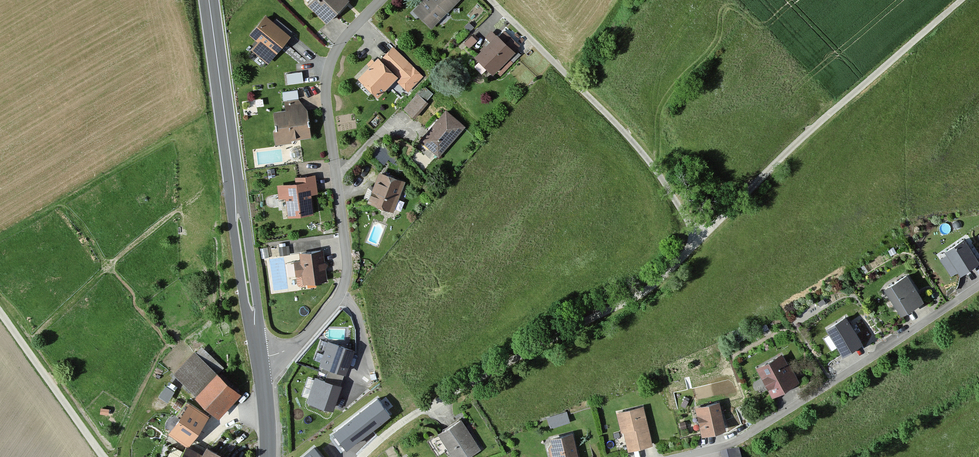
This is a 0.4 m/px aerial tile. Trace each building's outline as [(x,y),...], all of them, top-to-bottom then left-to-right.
[(308,3),(326,21),(348,0),(311,0),(308,3)] [(458,0),(425,0),(414,11),(430,28),(458,0)] [(291,36),(265,15),(249,35),(258,42),(252,49),(269,62),(291,36)] [(473,33),(465,40),(469,45),(478,38),(473,33)] [(493,76),(515,51),(496,34),(474,59),(493,76)] [(471,46),(477,51),(485,43),(479,37),(471,46)] [(423,75),(392,43),(379,56),(397,75),(401,78),(398,81),(407,91),(423,75)] [(378,56),(357,77),(376,96),(397,75),(379,56),(378,56)] [(302,71),(286,73),(287,84),(303,82),(302,71)] [(404,107),(414,115),(434,90),(424,82),(404,107)] [(298,89),(282,91),(284,100),(299,98),(298,89)] [(312,137),(307,105),(271,111),(276,143),(312,137)] [(433,157),(465,125),(448,108),(415,140),(433,157)] [(378,146),(374,151),(385,161),(389,156),(378,146)] [(393,212),(404,182),(377,172),(366,202),(393,212)] [(308,178),(278,182),(282,218),(312,215),(308,178)] [(966,238),(946,252),(949,255),(944,259),(954,274),(961,270),(963,273),(978,262),(978,257),(966,238)] [(289,245),(279,246),(280,255),(290,253),(289,245)] [(268,247),(260,248),(261,258),(269,256),(268,247)] [(326,284),(324,249),(301,251),(301,262),(294,263),(296,286),(326,284)] [(926,300),(909,274),(887,287),(904,314),(926,300)] [(865,342),(849,317),(831,329),(847,354),(865,342)] [(328,340),(320,364),(346,372),(354,349),(328,340)] [(240,394),(195,352),(175,373),(219,415),(240,394)] [(799,381),(784,355),(759,369),(775,395),(799,381)] [(316,376),(307,399),(334,408),(342,385),(316,376)] [(170,399),(174,387),(165,383),(160,395),(170,399)] [(377,398),(334,432),(346,448),(390,415),(377,398)] [(210,416),(187,401),(177,416),(181,419),(173,432),(192,445),(210,416)] [(728,428),(722,402),(697,407),(703,434),(728,428)] [(655,443),(645,405),(617,412),(627,450),(655,443)] [(567,412),(548,418),(550,427),(570,421),(567,412)] [(462,420),(440,434),(455,456),(468,456),(481,449),(462,420)] [(574,433),(549,440),(553,456),(580,456),(574,433)] [(182,448),(173,444),(168,456),(178,456),(182,448)] [(208,446),(201,456),(227,456),(208,446)] [(315,447),(303,456),(323,456),(315,447)]
